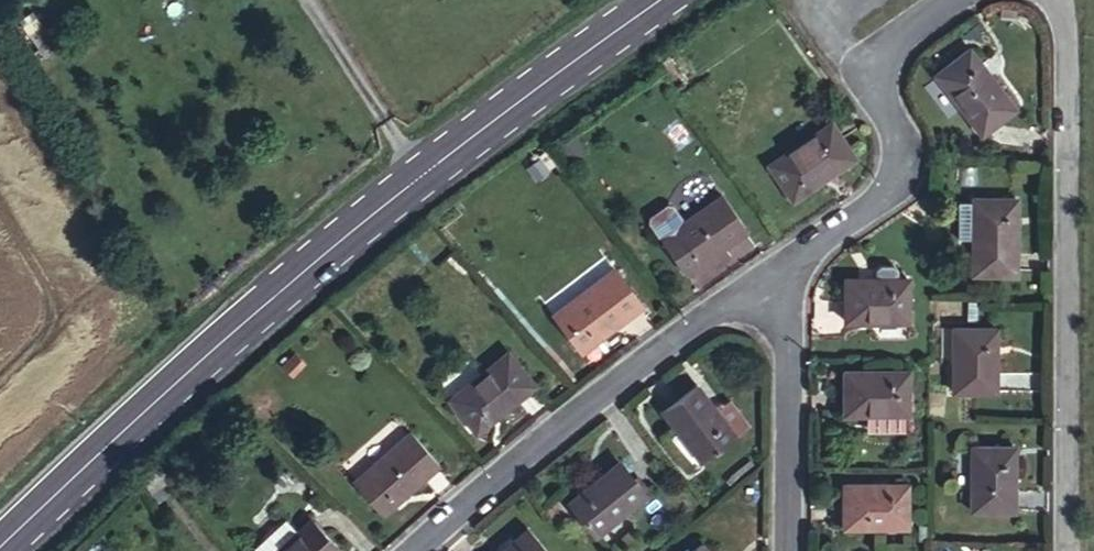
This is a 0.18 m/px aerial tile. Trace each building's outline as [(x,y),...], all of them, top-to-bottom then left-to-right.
[(933,74),(980,135),(1014,108),(968,48),(933,74)] [(830,121),(767,164),(791,200),(854,157),(830,121)] [(720,195),(660,236),(685,272),(744,231),(720,195)] [(972,198),(971,274),(1015,274),(1015,198),(972,198)] [(580,350),(640,304),(614,269),(553,315),(580,350)] [(843,278),(843,322),(908,322),(908,278),(843,278)] [(996,328),(952,327),(952,392),(995,392),(996,328)] [(507,351),(448,399),(475,433),(534,385),(507,351)] [(843,370),(843,414),(865,414),(865,430),(904,431),(904,414),(907,414),(907,370),(843,370)] [(662,411),(700,461),(734,436),(696,385),(662,411)] [(381,515),(439,464),(410,430),(352,481),(381,515)] [(1014,511),(1015,446),(970,445),(969,511),(1014,511)] [(619,460),(566,503),(593,536),(646,493),(619,460)] [(842,483),(842,527),(907,527),(907,484),(842,483)] [(275,550),(339,550),(340,550),(312,518),(297,531),(275,550)] [(256,550),(275,550),(297,531),(285,519),(254,548),(256,550)] [(527,528),(501,550),(546,550),(527,528)] [(700,543),(690,550),(707,550),(700,543)]
